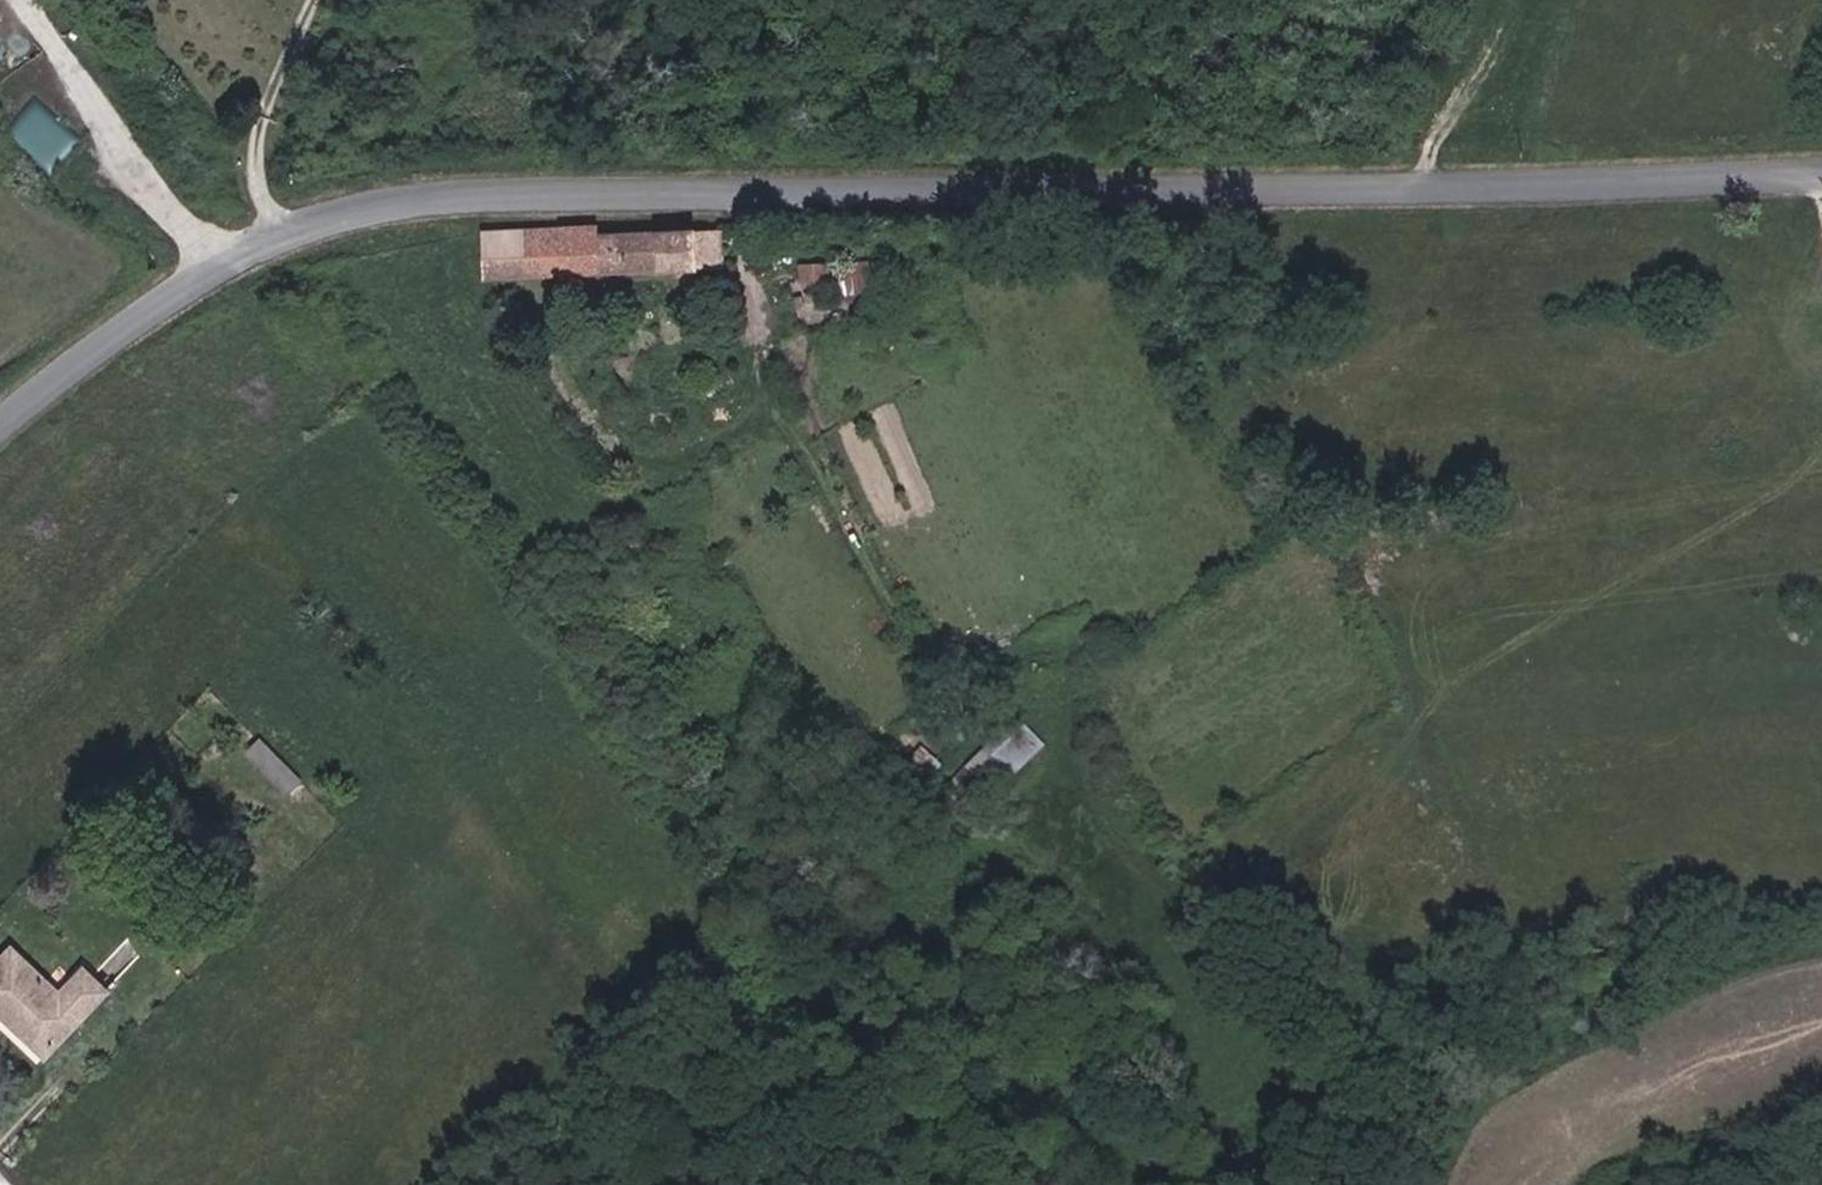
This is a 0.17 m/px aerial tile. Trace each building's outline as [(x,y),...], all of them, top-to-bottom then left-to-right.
[(9,134),(57,169),(83,133),(36,98),(9,134)] [(724,261),(723,227),(602,233),(601,223),(487,228),(490,273),(724,261)] [(870,291),(867,264),(828,266),(829,280),(840,280),(842,294),(870,291)] [(829,280),(828,266),(801,267),(803,281),(829,280)] [(1014,778),(1045,748),(1017,719),(993,743),(967,769),(983,785),(1002,765),(1014,778)] [(300,785),(259,741),(247,752),(289,795),(300,785)] [(901,812),(941,768),(921,749),(881,794),(901,812)] [(961,806),(981,784),(965,769),(944,791),(961,806)] [(106,993),(84,971),(60,997),(11,951),(0,963),(0,1013),(45,1056),(106,993)]
